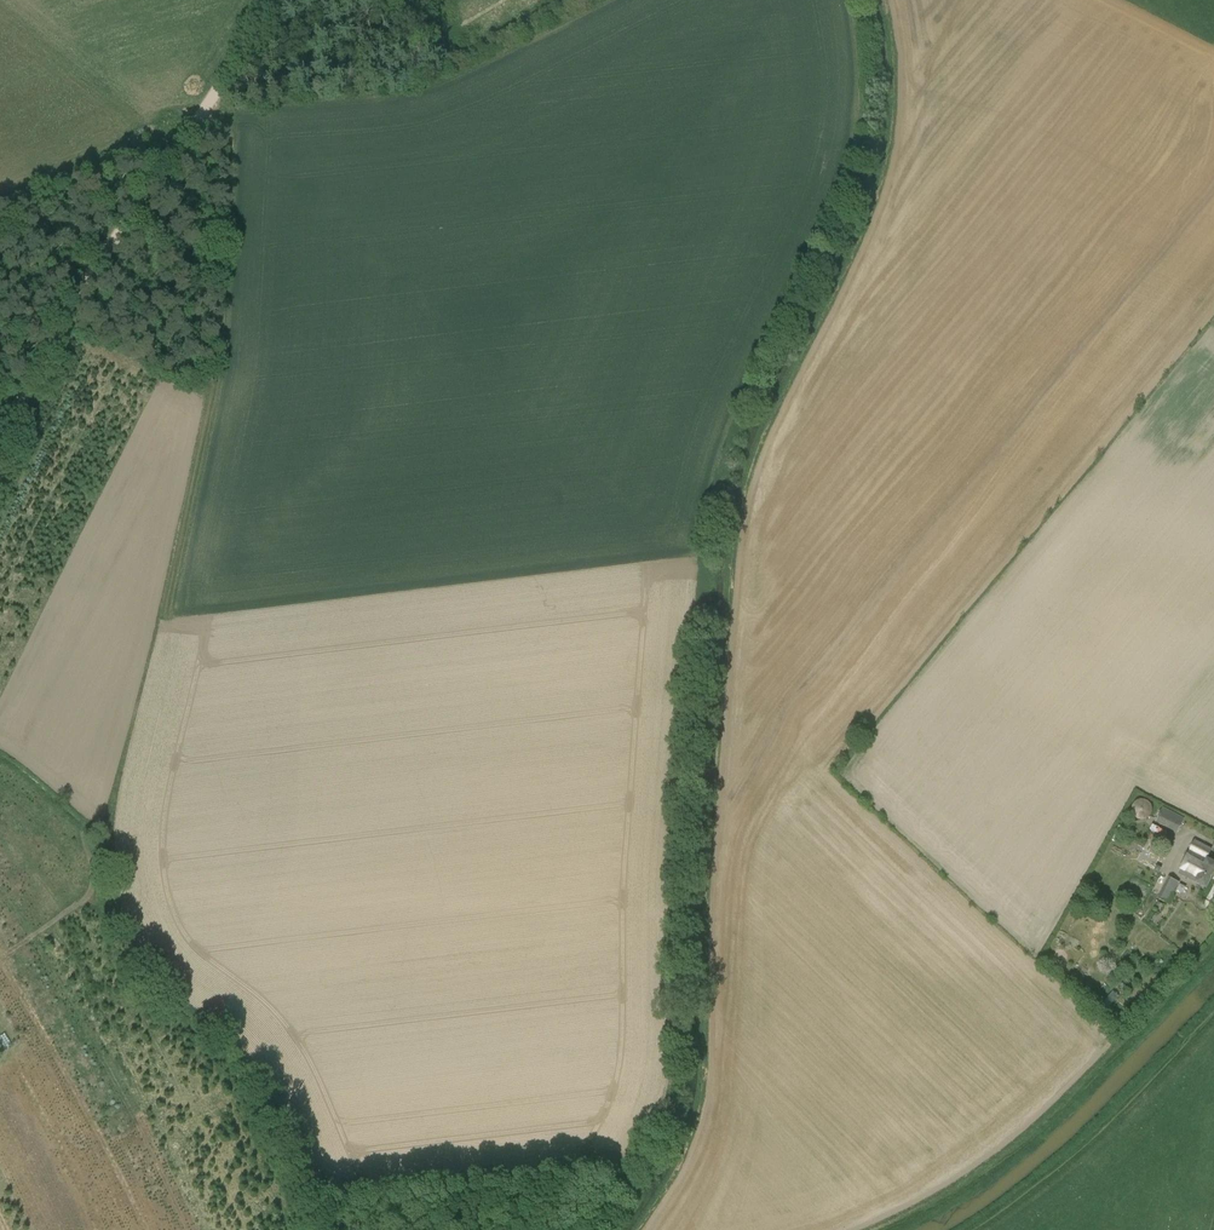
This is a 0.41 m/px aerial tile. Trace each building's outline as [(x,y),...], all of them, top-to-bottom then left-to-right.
[(1183,820),(1163,810),(1157,821),(1178,831),(1183,820)] [(1206,888),(1213,872),(1213,864),(1205,860),(1210,850),(1195,843),(1191,851),(1190,851),(1178,875),(1206,888)] [(1179,882),(1170,878),(1159,898),(1168,903),(1179,882)]
